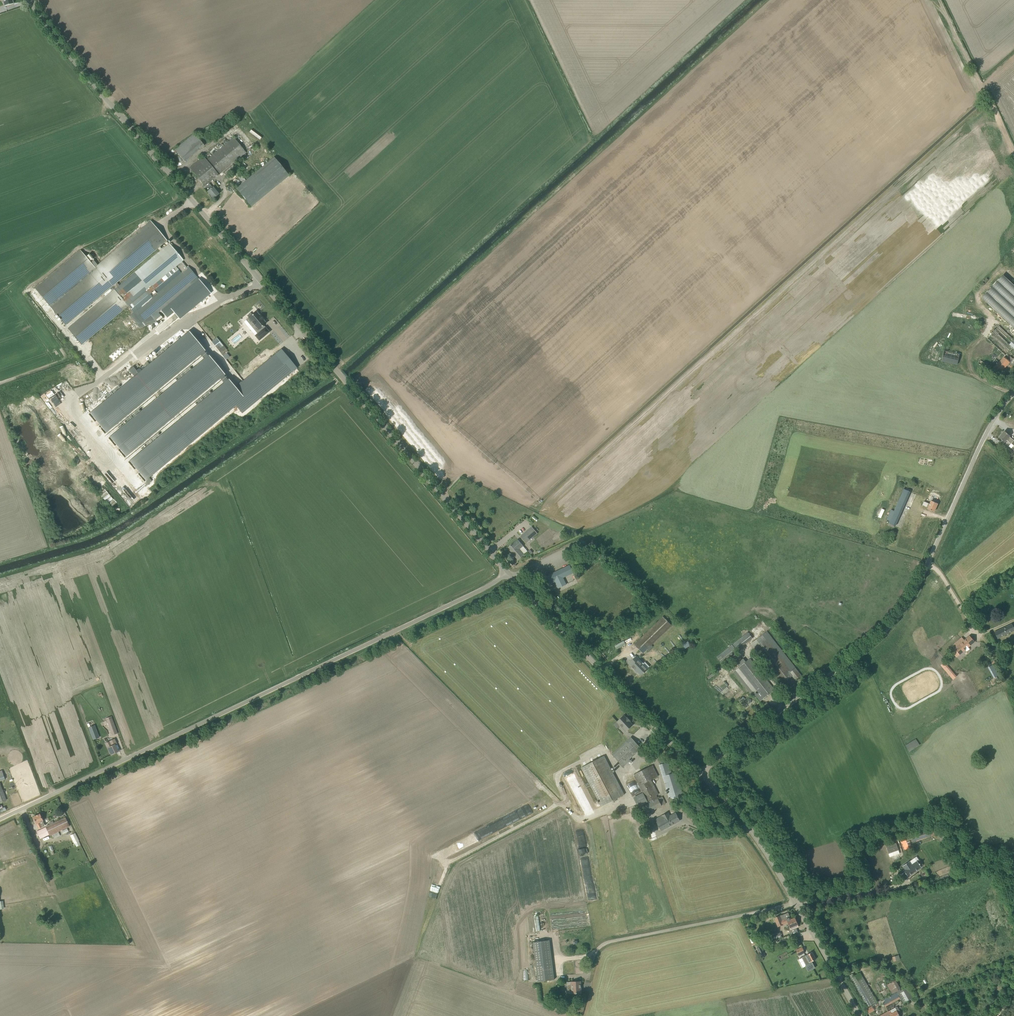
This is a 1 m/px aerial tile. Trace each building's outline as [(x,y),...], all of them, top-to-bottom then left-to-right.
[(250,129),(248,131),(259,139),(260,137),(250,129)] [(184,161),(204,145),(194,134),(175,150),(184,161)] [(246,153),(239,144),(234,138),(206,160),(203,156),(190,167),(205,186),(209,183),(223,171),(227,177),(234,171),(243,183),(237,188),(252,206),(289,175),(274,157),(246,180),(232,164),(246,153)] [(209,183),(205,186),(204,186),(213,198),(219,194),(214,188),(213,188),(209,183)] [(162,322),(161,320),(161,319),(162,319),(163,319),(157,313),(195,281),(196,281),(199,279),(188,266),(187,267),(182,261),(183,260),(172,247),(173,246),(171,243),(170,244),(120,286),(117,282),(167,241),(150,221),(95,268),(80,250),(35,288),(66,325),(111,287),(113,290),(68,328),(82,344),(128,306),(134,312),(130,315),(140,328),(157,321),(160,324),(162,322)] [(1013,329),(1013,287),(1003,276),(982,298),(1013,329)] [(196,281),(160,311),(166,319),(185,303),(191,310),(211,293),(199,279),(196,281)] [(264,328),(263,326),(268,322),(258,310),(254,314),(252,312),(249,314),(251,316),(250,316),(254,321),(251,323),(255,327),(257,325),(261,330),(256,335),(260,339),(268,333),(264,328)] [(1013,358),(1013,340),(999,326),(987,339),(1001,352),(992,362),(996,365),(993,368),(1000,374),(1013,358)] [(189,329),(93,411),(109,430),(201,351),(205,356),(113,435),(129,454),(221,374),(225,379),(133,459),(149,478),(238,402),(244,409),(297,364),(281,345),(236,384),(189,329)] [(219,345),(216,347),(223,356),(226,354),(224,352),(227,350),(223,345),(220,347),(219,345)] [(957,365),(958,360),(960,354),(948,351),(944,350),(941,361),(957,365)] [(131,374),(135,370),(128,363),(120,370),(123,374),(127,370),(131,374)] [(1009,436),(1010,436),(1004,431),(999,438),(1004,442),(1006,440),(1011,444),(1009,446),(1013,451),(1013,440),(1009,436)] [(1009,456),(1013,452),(1008,448),(1004,452),(1009,456)] [(895,526),(910,492),(899,487),(892,504),(890,503),(890,505),(891,505),(884,521),(895,526)] [(107,503),(112,500),(109,494),(103,498),(107,503)] [(930,504),(924,501),(925,498),(917,494),(902,529),(910,533),(923,505),(928,508),(928,509),(934,511),(938,504),(931,501),(930,504)] [(879,519),(884,510),(878,508),(874,517),(879,519)] [(526,543),(530,540),(533,538),(538,533),(532,527),(521,537),(526,543)] [(528,551),(518,540),(514,543),(508,548),(518,560),(524,554),(528,551)] [(563,578),(573,573),(573,572),(570,565),(569,565),(552,573),(551,571),(549,573),(547,573),(547,576),(551,584),(555,582),(558,588),(567,584),(563,578)] [(672,626),(664,617),(635,644),(643,653),(654,643),(656,645),(658,643),(656,641),(672,626)] [(1002,637),(1013,631),(1013,628),(1012,624),(994,632),(998,639),(1002,637)] [(801,676),(767,632),(751,644),(782,684),(792,676),(796,680),(801,676)] [(975,642),(969,636),(964,640),(962,637),(952,646),(954,648),(952,651),(957,657),(975,642)] [(721,663),(733,653),(737,650),(732,644),(717,657),(721,663)] [(973,651),(981,663),(987,658),(979,647),(973,651)] [(640,659),(637,656),(630,663),(632,665),(632,666),(635,669),(641,675),(647,669),(639,660),(640,659)] [(775,690),(750,659),(733,672),(750,693),(752,695),(758,691),(759,692),(756,695),(761,701),(775,690)] [(708,679),(717,673),(715,670),(707,677),(708,679)] [(624,715),(620,719),(617,722),(620,725),(626,731),(633,725),(629,721),(626,718),(624,715)] [(113,735),(117,733),(111,718),(107,719),(113,735)] [(623,767),(631,760),(629,759),(641,748),(631,737),(612,754),(623,767)] [(118,751),(115,744),(117,744),(114,739),(106,743),(110,751),(111,751),(112,754),(118,751)] [(905,745),(909,751),(919,745),(915,739),(905,745)] [(602,806),(624,795),(604,756),(582,767),(602,806)] [(670,806),(671,806),(685,802),(676,772),(672,773),(668,762),(659,765),(669,798),(668,798),(670,806)] [(644,806),(659,798),(659,797),(657,797),(656,795),(649,781),(651,780),(658,776),(652,765),(634,775),(645,798),(648,802),(643,805),(644,806)] [(624,778),(629,787),(636,784),(631,774),(624,778)] [(567,779),(571,788),(579,784),(574,775),(567,779)] [(647,813),(666,803),(662,796),(659,798),(644,806),(647,813)] [(670,817),(668,813),(655,819),(661,830),(680,821),(676,814),(670,817)] [(38,828),(45,826),(40,814),(33,817),(38,828)] [(490,825),(493,832),(520,821),(518,815),(490,825)] [(58,832),(70,827),(66,818),(54,823),(50,825),(37,831),(40,839),(49,835),(50,836),(52,835),(58,832)] [(647,833),(653,831),(649,822),(643,824),(647,833)] [(81,845),(79,841),(75,833),(70,835),(74,843),(75,843),(76,847),(81,845)] [(895,843),(886,846),(888,854),(898,850),(895,843)] [(910,861),(902,866),(904,869),(903,870),(908,876),(921,867),(921,866),(923,865),(920,860),(919,860),(917,861),(912,864),(910,861)] [(437,868),(433,882),(442,884),(445,870),(437,868)] [(798,926),(798,924),(795,918),(791,919),(788,912),(775,918),(778,926),(783,924),(788,922),(791,930),(789,930),(791,935),(798,933),(796,927),(798,926)] [(538,981),(554,979),(549,940),(533,942),(538,981)] [(799,955),(805,952),(802,947),(796,950),(799,955)] [(802,957),(806,964),(805,965),(809,971),(814,968),(811,962),(816,959),(812,952),(808,954),(802,957)] [(868,1007),(872,1004),(876,1002),(859,973),(851,978),(868,1007)] [(897,993),(901,991),(900,989),(901,989),(896,980),(887,984),(892,994),(896,991),(897,992),(897,993)] [(567,993),(576,993),(581,993),(581,981),(571,982),(571,983),(567,983),(567,993)] [(897,993),(897,992),(885,999),(887,1001),(883,1003),(885,1006),(900,998),(903,1003),(915,996),(909,986),(901,991),(897,993)] [(868,1008),(871,1012),(875,1010),(873,1008),(877,1006),(876,1004),(868,1008)] [(888,1011),(891,1015),(900,1015),(899,1014),(901,1013),(897,1006),(895,1007),(888,1011)]
